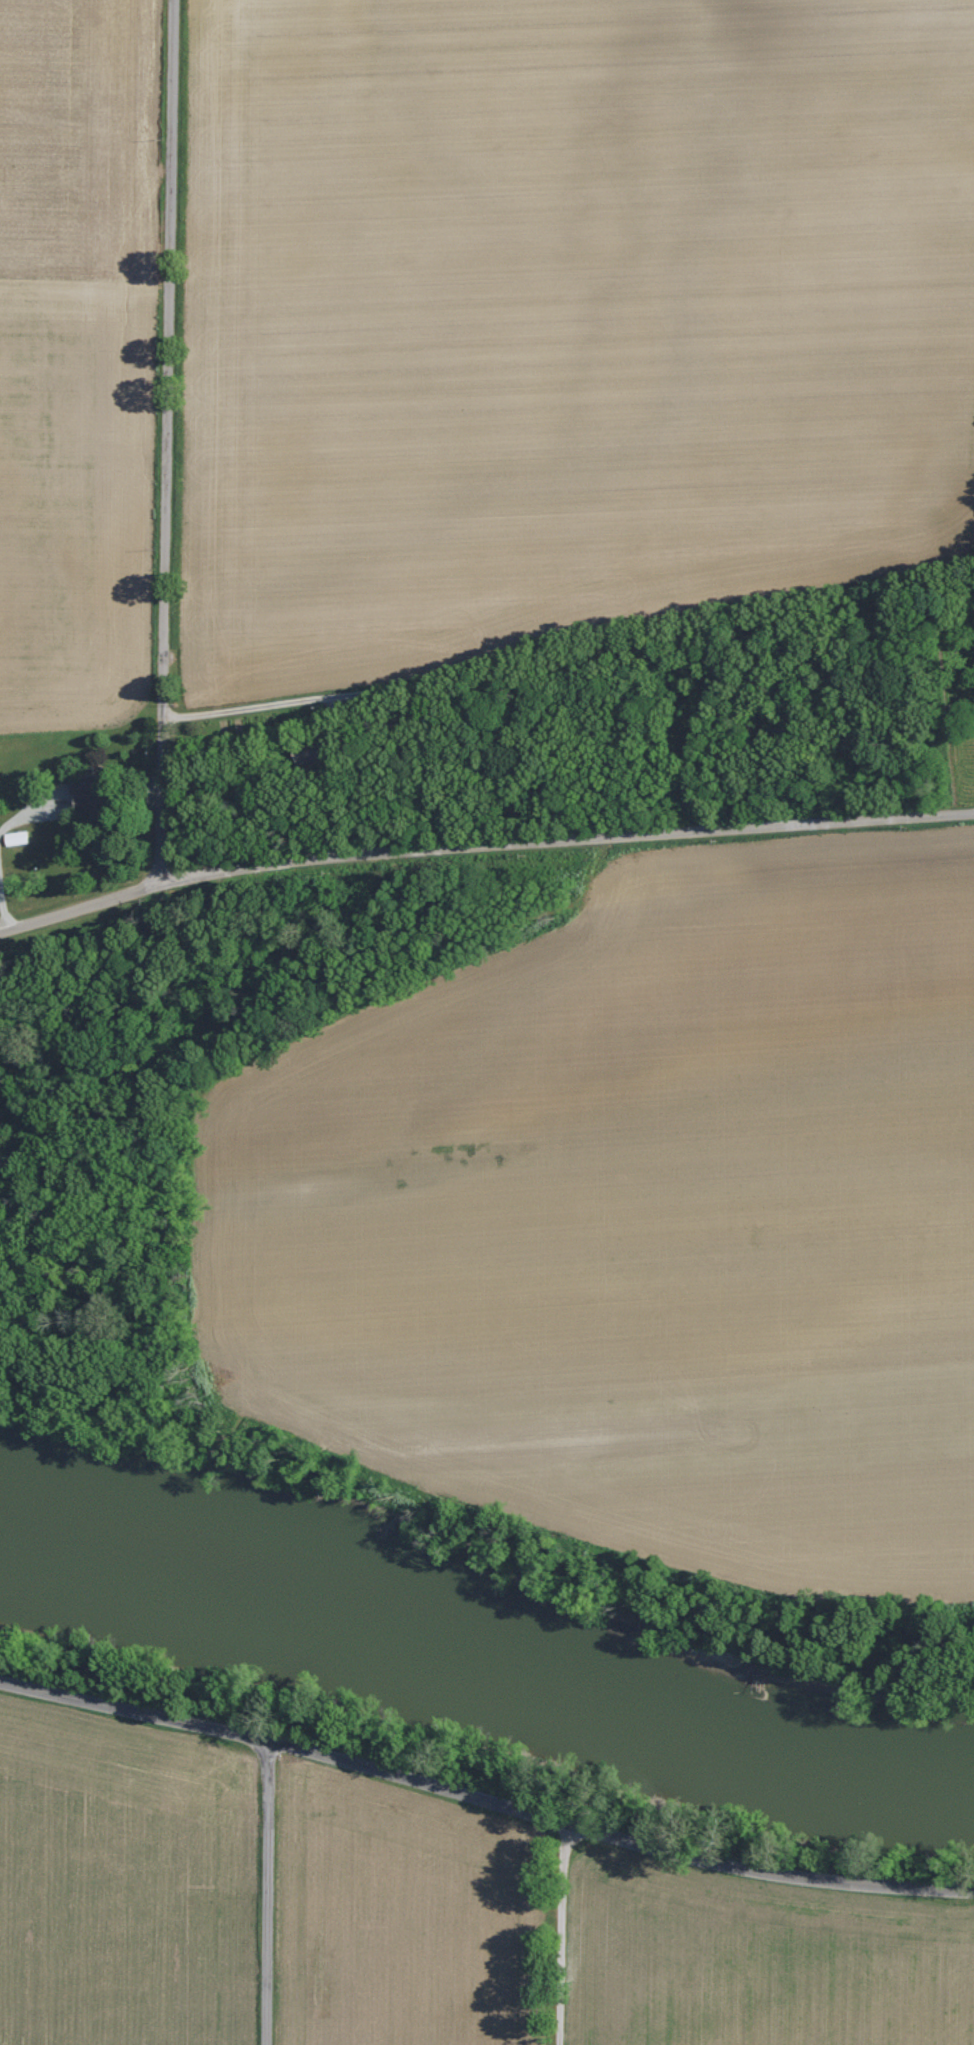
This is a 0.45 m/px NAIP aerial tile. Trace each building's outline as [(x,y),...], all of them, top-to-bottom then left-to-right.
[(74,807),(93,806),(94,819),(106,818),(103,778),(84,779),(84,781),(72,782),(74,807)]
